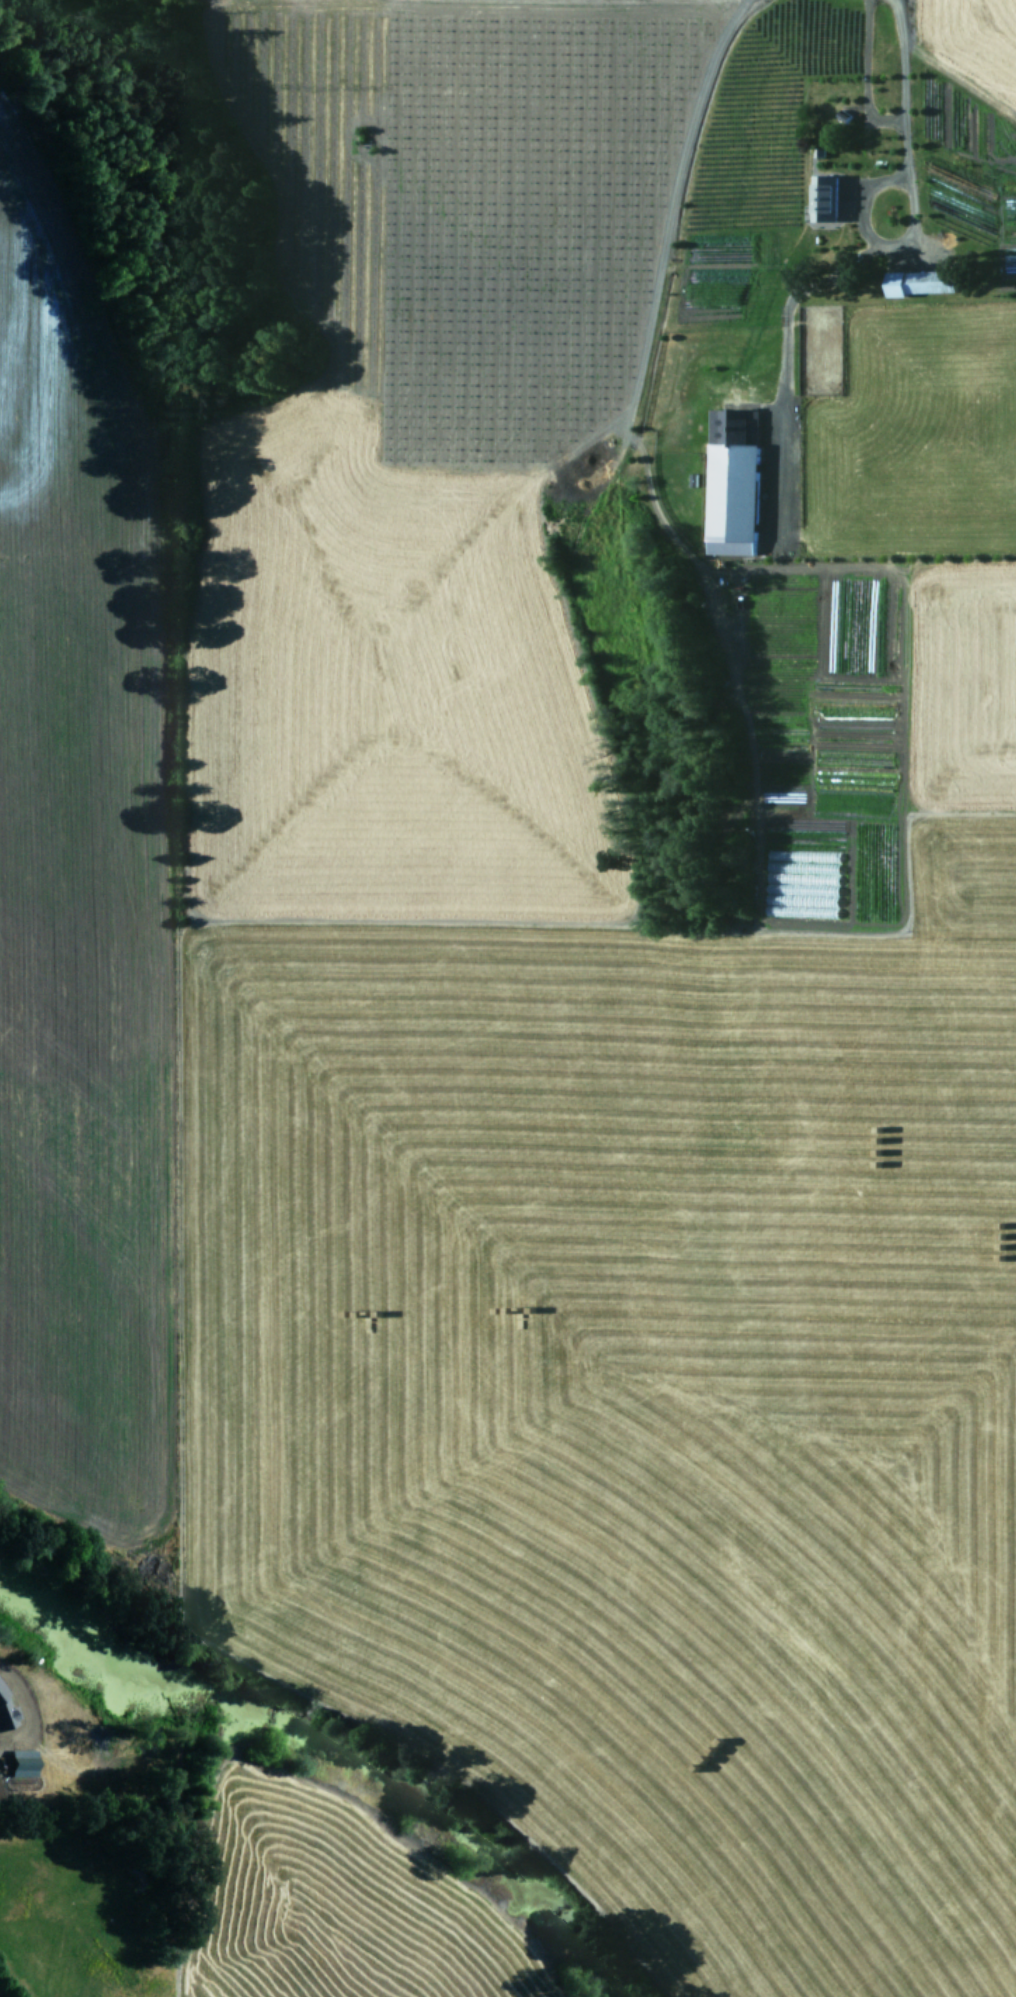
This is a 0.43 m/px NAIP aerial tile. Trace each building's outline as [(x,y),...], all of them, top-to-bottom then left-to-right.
[(810,221),(836,221),(836,174),(810,175),(810,221)] [(884,272),(885,295),(954,292),(953,270),(884,272)] [(708,409),(705,554),(755,555),(758,410),(708,409)] [(15,1724),(9,1705),(5,1706),(0,1692),(0,1729),(15,1724)] [(31,1777),(32,1750),(7,1750),(7,1776),(31,1777)]
